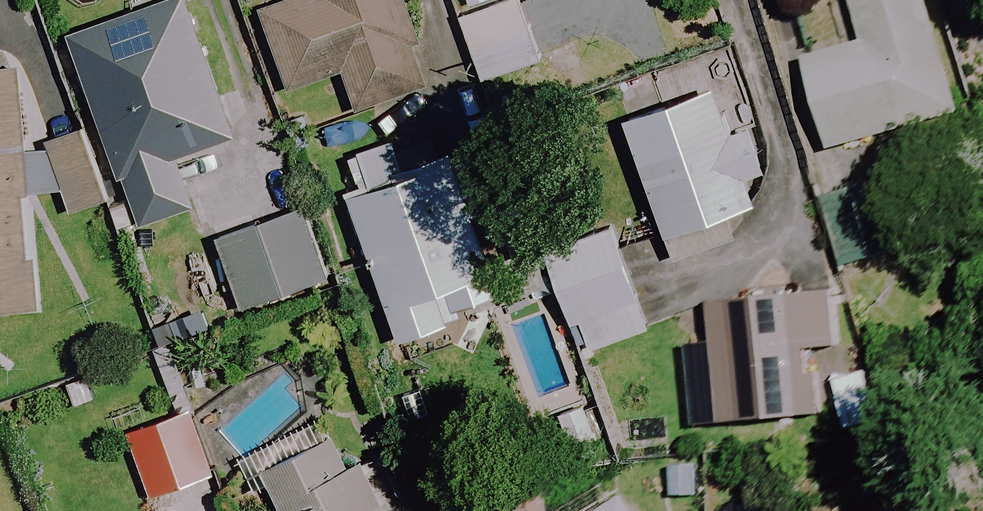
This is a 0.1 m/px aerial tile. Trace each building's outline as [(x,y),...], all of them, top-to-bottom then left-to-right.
[(284,4),(261,12),(288,90),(344,71),(358,111),(421,88),(416,76),(429,71),(404,0),(283,0),(284,4)] [(518,0),(516,0),(461,20),(483,82),(539,62),(518,0)] [(465,10),(493,0),(462,0),(465,10)] [(933,0),(851,0),(864,44),(805,61),(831,151),(965,114),(933,0)] [(79,111),(81,134),(105,133),(137,221),(185,216),(178,146),(219,142),(208,22),(81,35),(88,110),(79,111)] [(91,142),(24,149),(17,75),(0,76),(0,312),(35,309),(24,195),(64,191),(67,214),(108,210),(91,142)] [(726,130),(712,89),(625,118),(672,261),(737,240),(729,216),(773,202),(747,123),(726,130)] [(353,139),(340,102),(286,121),(299,158),(353,139)] [(499,295),(450,159),(348,196),(400,342),(460,321),(456,311),(499,295)] [(326,279),(303,211),(218,240),(241,308),(326,279)] [(648,330),(610,227),(544,252),(583,354),(648,330)] [(831,350),(826,295),(710,305),(714,349),(691,350),(698,427),(800,419),(795,353),(831,350)] [(214,475),(191,414),(128,438),(150,499),(214,475)] [(340,434),(262,477),(281,510),(382,510),(340,434)] [(626,500),(608,510),(632,510),(626,500)]
